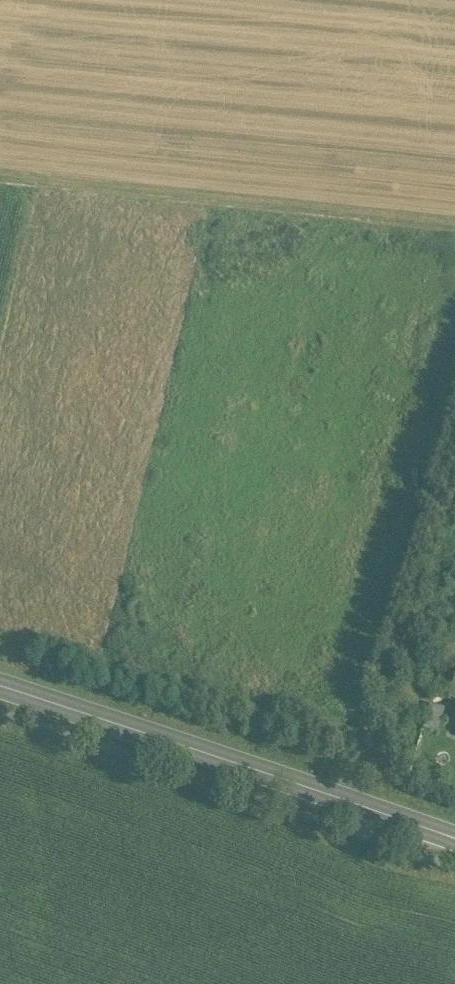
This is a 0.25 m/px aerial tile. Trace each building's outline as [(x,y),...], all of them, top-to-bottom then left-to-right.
[(444,719),(454,723),(454,688),(444,719)] [(382,876),(367,871),(364,878),(379,883),(382,876)]
